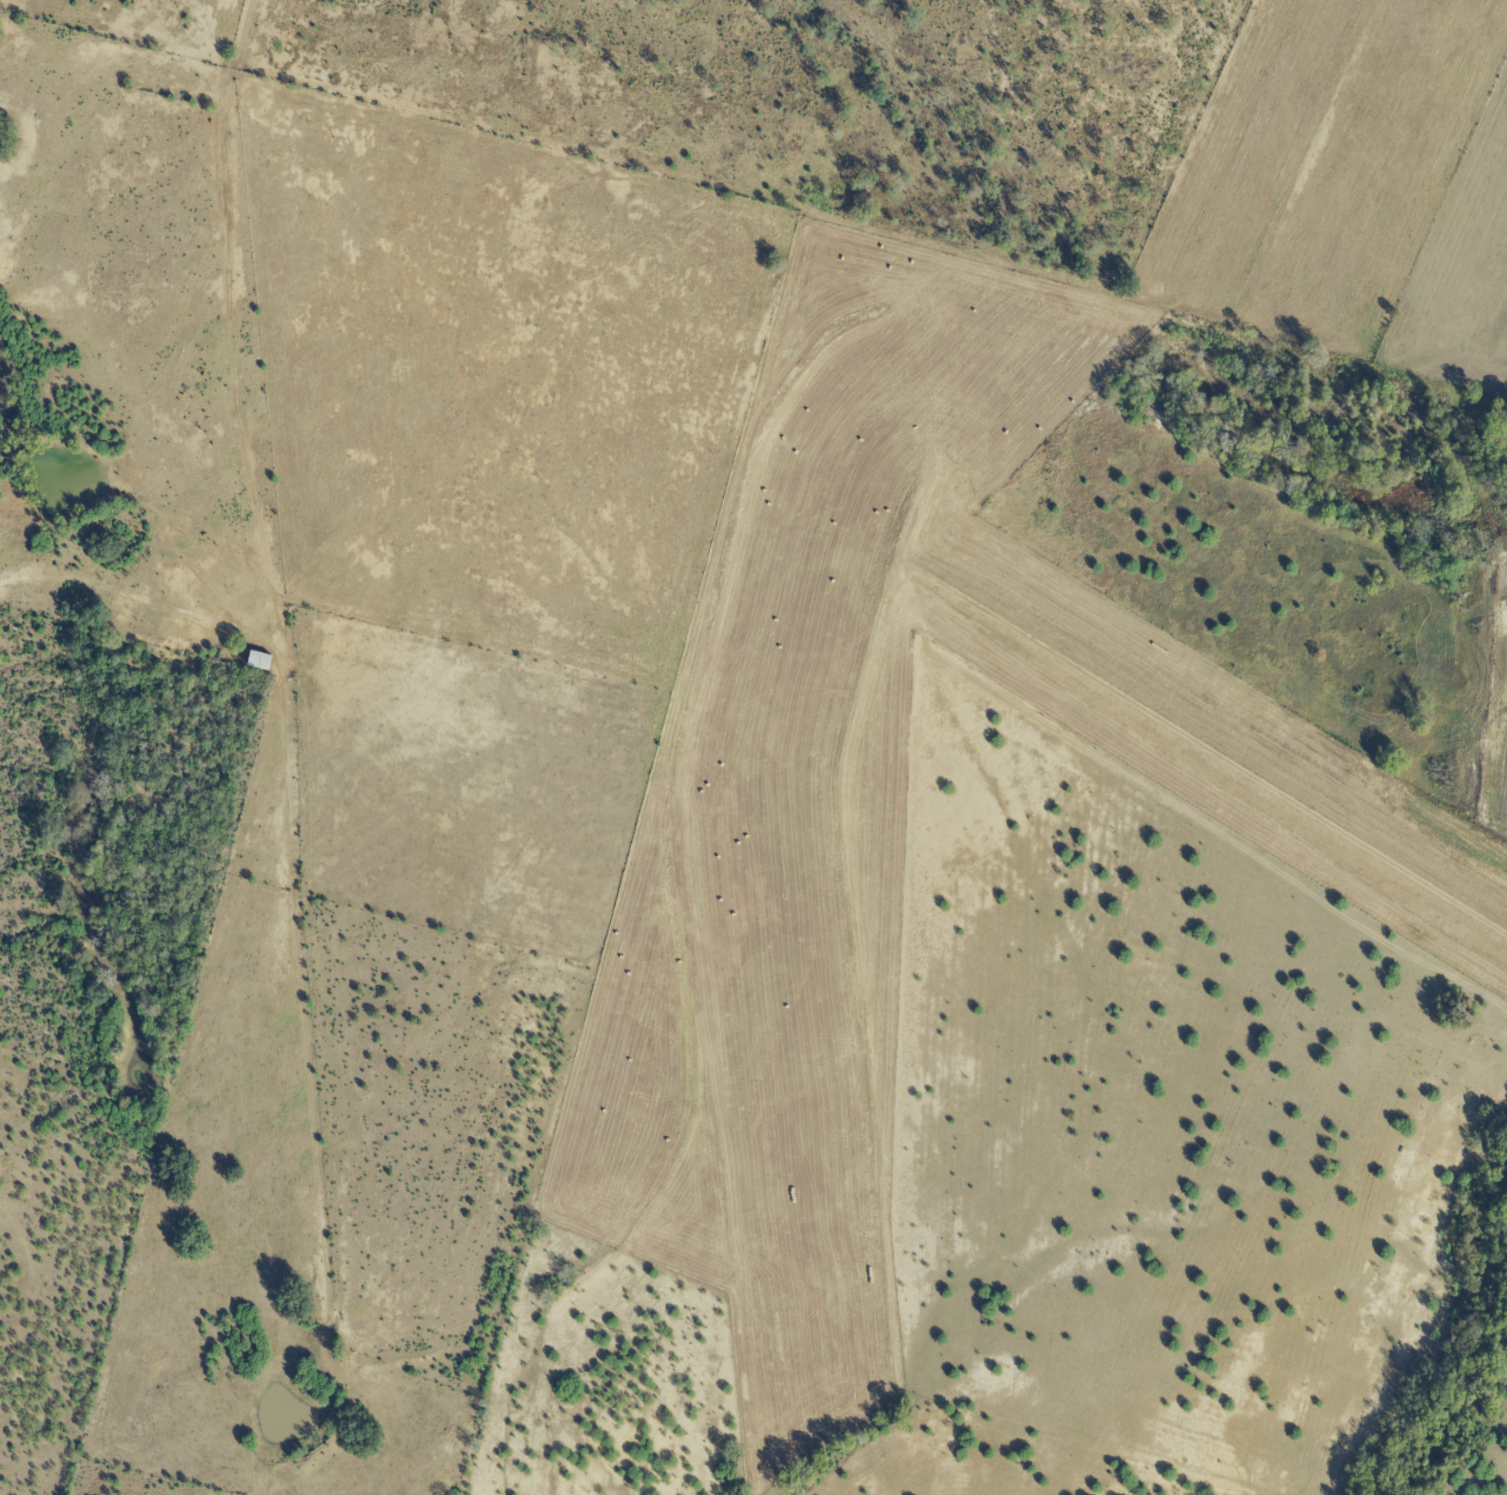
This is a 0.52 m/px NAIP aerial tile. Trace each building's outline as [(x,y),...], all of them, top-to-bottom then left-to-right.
[(270,672),(274,657),(251,650),(247,665),(270,672)]
